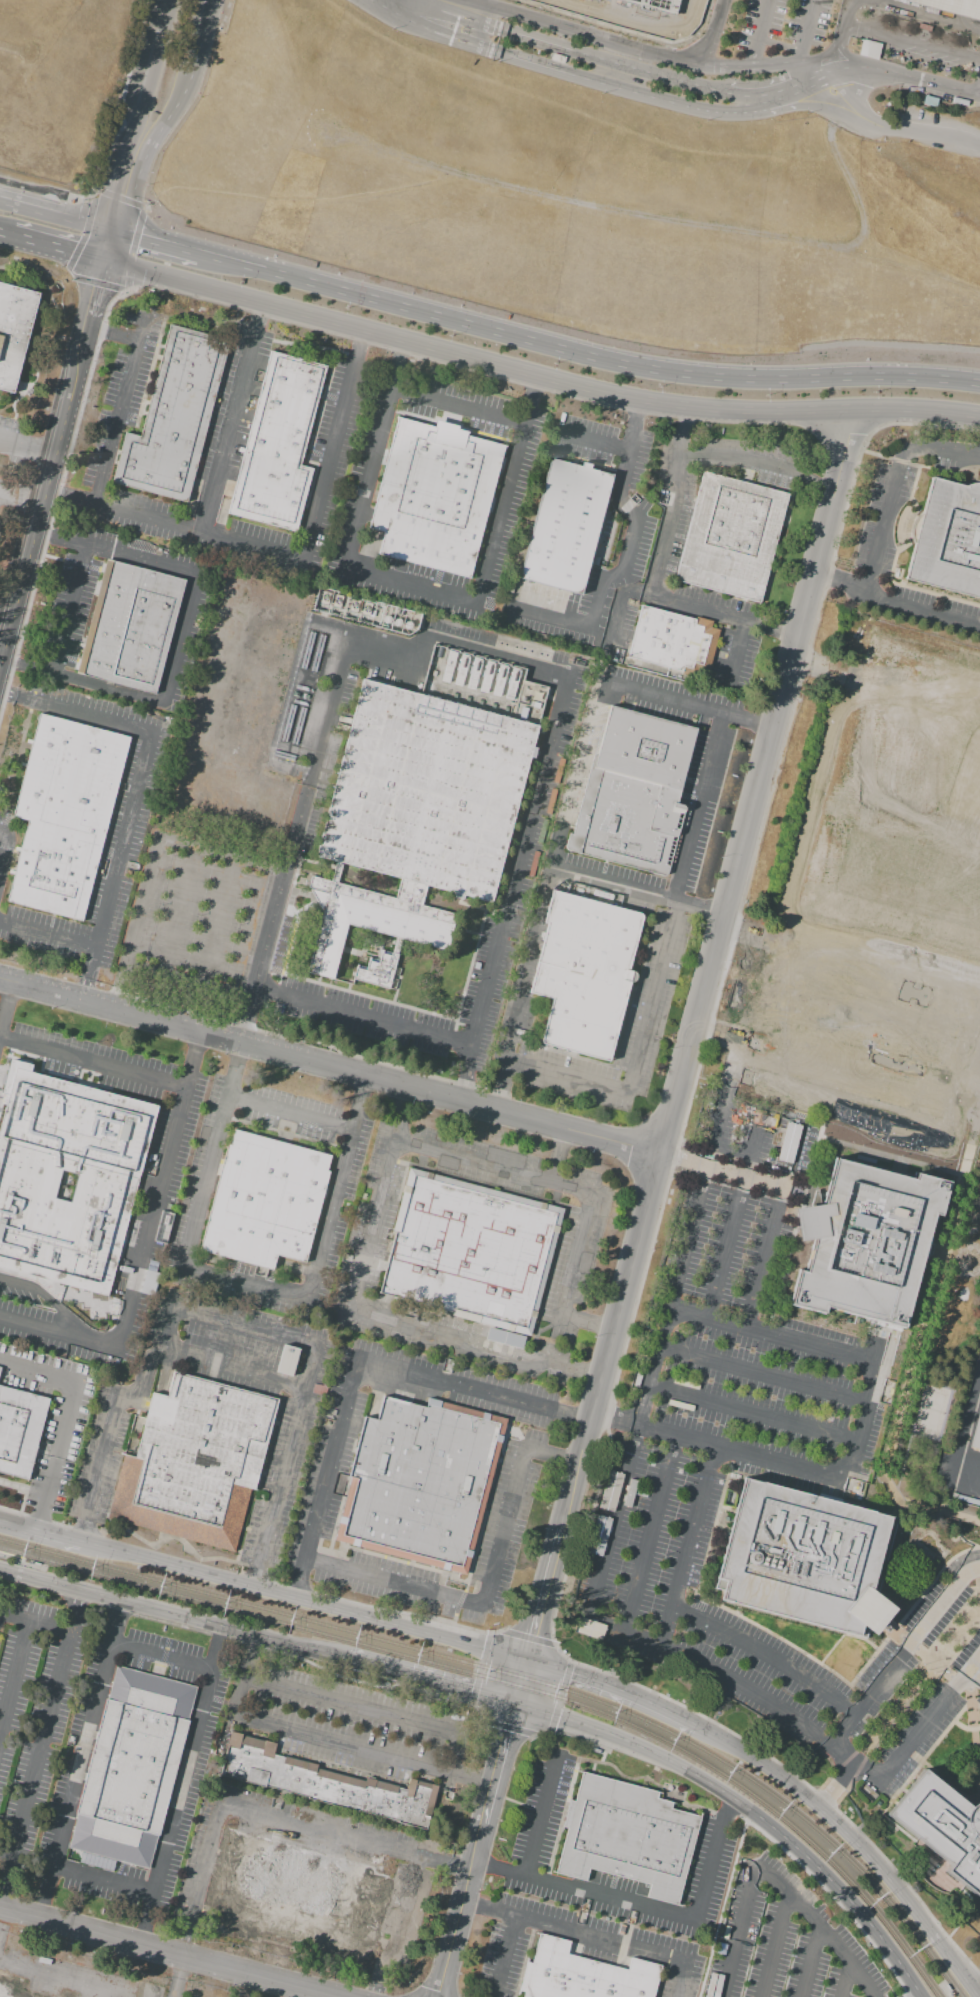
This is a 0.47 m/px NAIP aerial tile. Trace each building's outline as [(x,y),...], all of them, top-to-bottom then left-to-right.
[(908,4),(909,0),(979,0),(979,22),(908,4)] [(863,40),(882,44),(878,61),(859,56),(863,40)] [(923,104),(936,107),(938,100),(925,97),(923,104)] [(38,289),(0,280),(0,386),(15,390),(38,289)] [(231,342),(188,507),(111,488),(124,437),(136,440),(166,326),(231,342)] [(266,354),(325,369),(301,464),(313,467),(297,531),(225,512),(266,354)] [(394,420),(504,448),(469,581),(359,552),(394,420)] [(514,581),(577,598),(615,460),(553,443),(514,581)] [(700,473),(786,496),(758,605),(671,582),(700,473)] [(979,477),(979,597),(908,578),(935,475),(971,485),(979,477)] [(107,559),(186,580),(156,695),(76,673),(107,559)] [(636,601),(711,623),(709,630),(718,633),(705,676),(696,674),(692,687),(618,666),(636,601)] [(339,986),(353,930),(450,956),(460,918),(423,908),(429,887),(494,904),(540,728),(550,690),(524,683),(527,671),(428,645),(417,688),(362,674),(314,859),(333,864),(329,879),(310,874),(305,896),(324,901),(304,977),(339,986)] [(610,705),(700,730),(679,803),(688,805),(668,877),(569,849),(610,705)] [(39,715),(131,739),(84,924),(6,904),(27,823),(13,819),(39,715)] [(553,891),(643,916),(629,966),(625,965),(624,970),(633,973),(636,975),(637,978),(635,981),(630,983),(608,1062),(540,1043),(552,1000),(527,993),(546,926),(544,925),(553,891)] [(357,968),(365,971),(369,959),(380,962),(382,952),(402,958),(392,992),(354,981),(357,968)] [(103,1294),(0,1267),(0,1103),(10,1065),(153,1102),(103,1294)] [(233,1129),(335,1156),(306,1264),(277,1256),(273,1271),(200,1251),(233,1129)] [(813,1239),(797,1241),(792,1209),(823,1204),(835,1160),(913,1179),(915,1174),(950,1182),(940,1218),(939,1218),(933,1217),(928,1237),(931,1237),(924,1261),(921,1261),(904,1329),(901,1328),(901,1332),(885,1328),(886,1325),(883,1324),(882,1326),(872,1324),(873,1321),(824,1309),(824,1311),(823,1315),(788,1306),(798,1270),(805,1272),(813,1239)] [(409,1168),(566,1208),(563,1220),(561,1219),(531,1337),(378,1298),(394,1236),(392,1235),(409,1168)] [(522,1350),(485,1341),(488,1328),(526,1337),(522,1350)] [(275,1372),(291,1376),(298,1349),(282,1344),(275,1372)] [(108,1518),(173,1536),(234,1552),(251,1489),(254,1490),(277,1402),(173,1374),(167,1395),(156,1391),(137,1460),(125,1457),(108,1518)] [(29,1482),(0,1474),(0,1386),(51,1399),(29,1482)] [(384,1396),(427,1407),(429,1400),(507,1420),(467,1576),(335,1542),(366,1419),(378,1422),(384,1396)] [(970,1448),(979,1410),(979,1450),(970,1448)] [(868,1634),(867,1639),(716,1602),(719,1591),(714,1590),(742,1477),(897,1516),(877,1597),(893,1609),(871,1637),(868,1634)] [(117,1668),(198,1689),(150,1873),(69,1852),(117,1668)] [(231,1730),(281,1743),(279,1751),(311,1759),(309,1764),(377,1782),(378,1778),(408,1786),(410,1780),(417,1782),(418,1777),(433,1781),(432,1787),(439,1789),(427,1833),(218,1778),(231,1730)] [(979,1802),(976,1803),(972,1805),(969,1807),(922,1770),(885,1817),(947,1866),(943,1872),(976,1899),(979,1900),(979,1802)] [(583,1771),(658,1792),(656,1799),(672,1803),(670,1809),(700,1817),(676,1906),(646,1898),(650,1885),(589,1868),(585,1881),(555,1873),(567,1828),(563,1827),(570,1801),(575,1803),(583,1771)] [(228,1832),(378,1869),(377,1874),(397,1878),(380,1949),(374,1947),(371,1963),(362,1960),(359,1971),(206,1933),(207,1922),(216,1923),(220,1909),(205,1905),(228,1832)] [(661,1966),(653,1996),(523,1996),(524,1992),(519,1991),(526,1963),(532,1964),(539,1934),(569,1942),(566,1954),(627,1970),(630,1958),(661,1966)] [(19,1993),(22,1980),(0,1975),(0,1996),(38,1996),(19,1993)]
